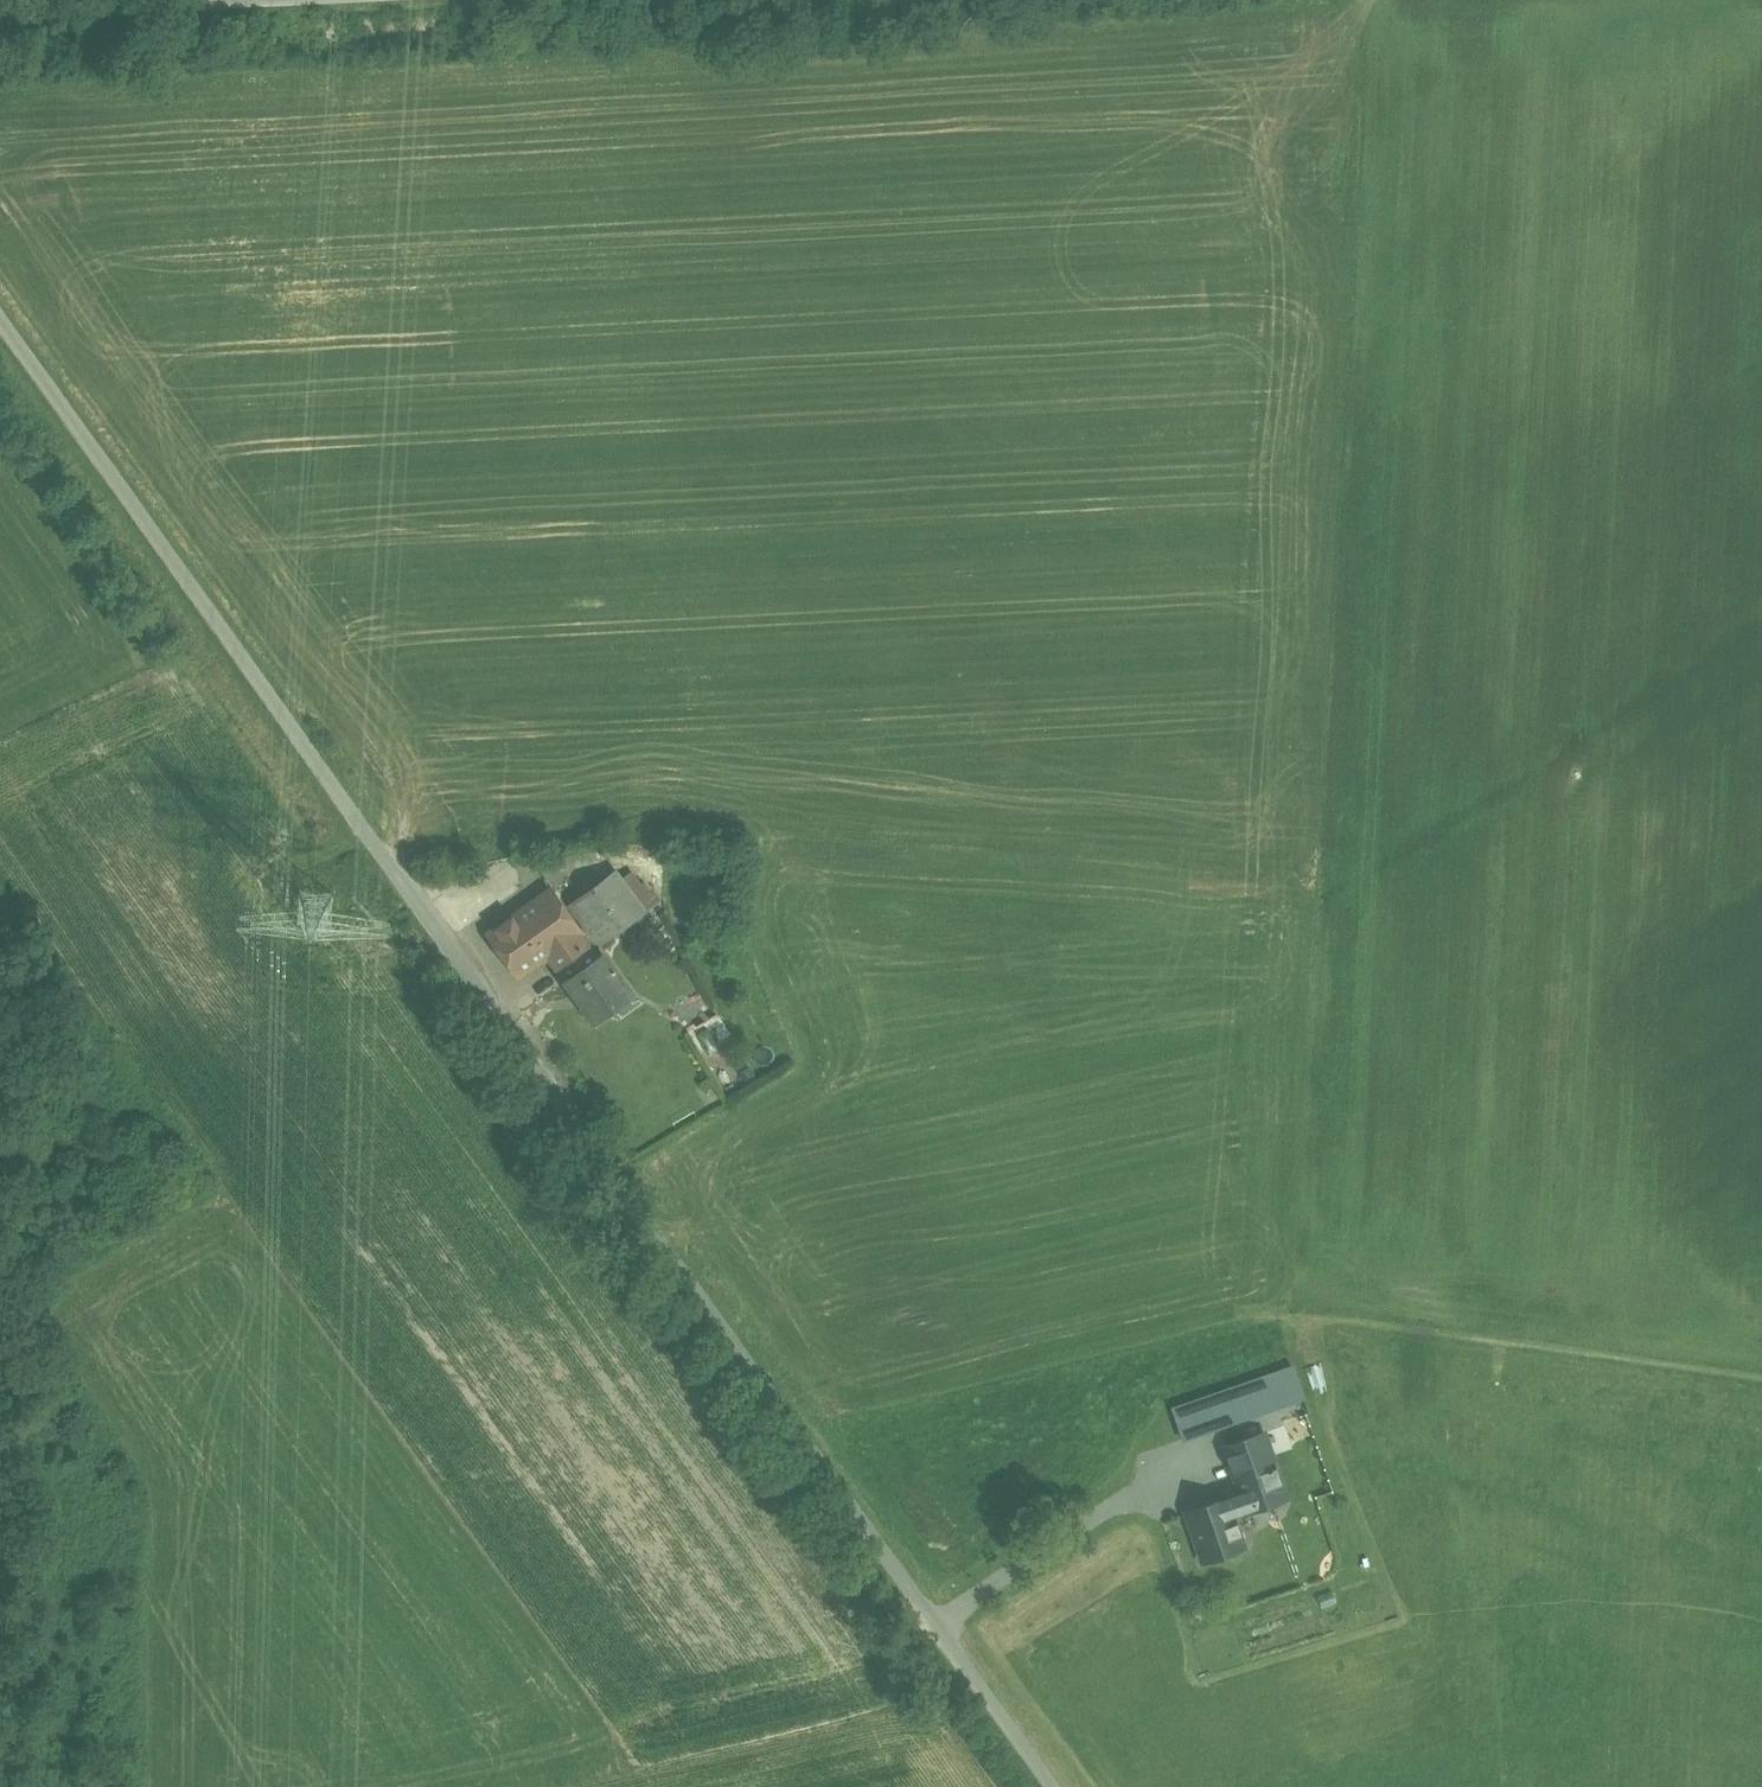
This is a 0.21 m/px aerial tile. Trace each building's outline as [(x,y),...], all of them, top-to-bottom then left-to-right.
[(646,895),(615,849),(570,880),(601,926),(646,895)] [(556,860),(481,910),(521,968),(551,948),(590,1005),(634,976),(601,926),(570,880),(556,860)] [(1296,1366),(1188,1403),(1200,1437),(1308,1399),(1296,1366)] [(1242,1495),(1188,1513),(1205,1565),(1251,1550),(1241,1520),(1294,1503),(1271,1433),(1227,1447),(1242,1495)]
